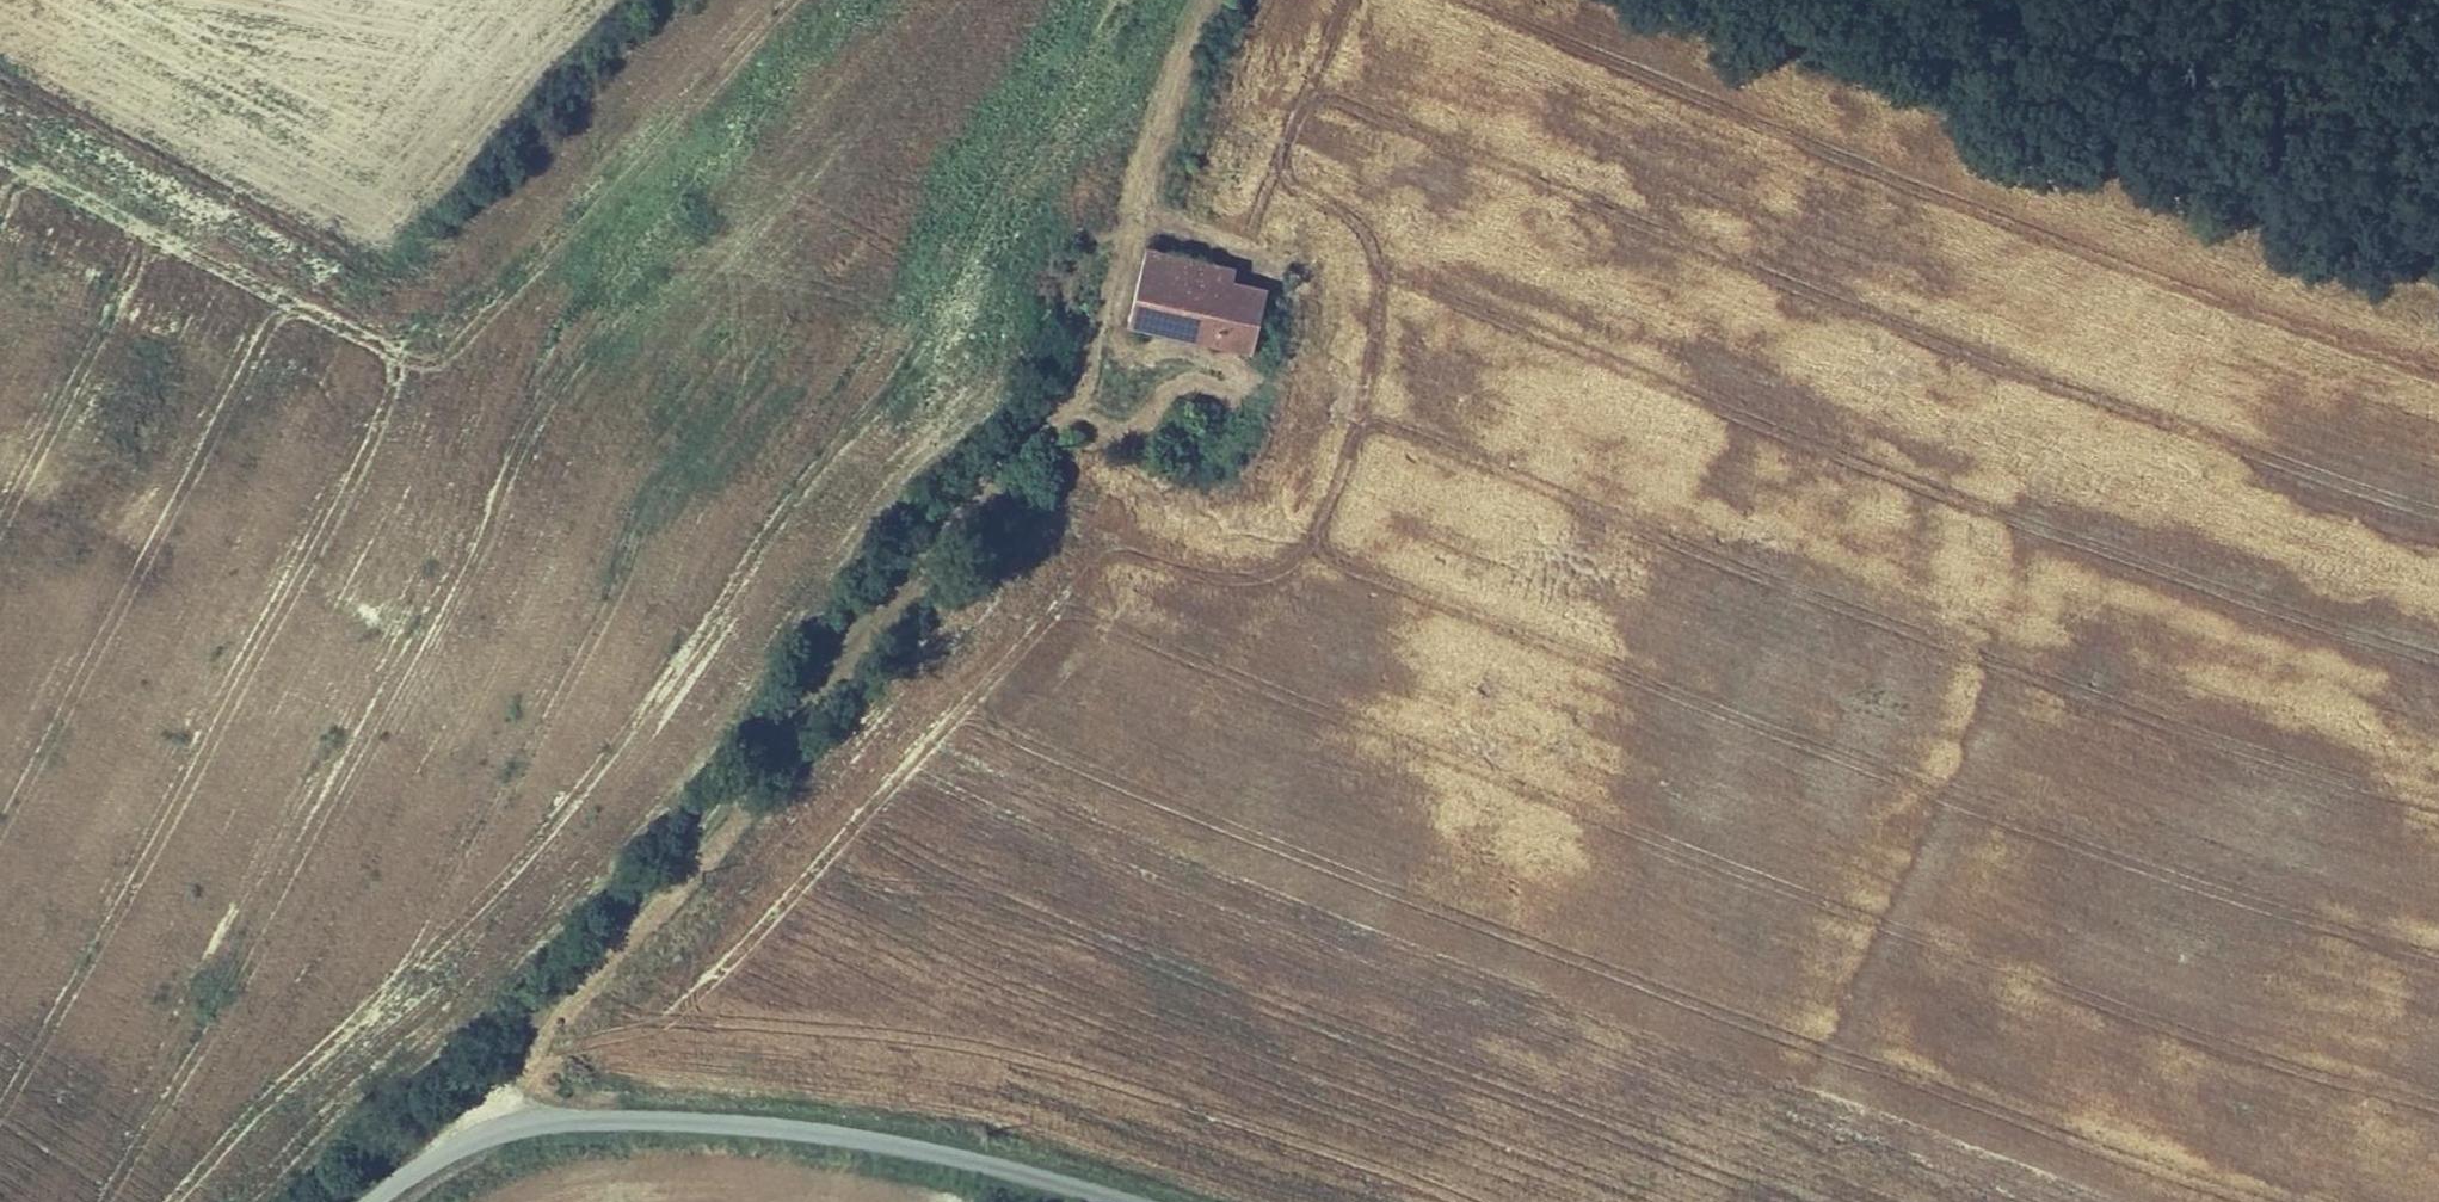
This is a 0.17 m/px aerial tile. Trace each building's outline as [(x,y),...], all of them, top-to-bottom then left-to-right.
[(1234,269),(1146,249),(1128,331),(1217,350),(1230,287),(1234,269)] [(1230,287),(1217,350),(1248,357),(1261,294),(1230,287)]
